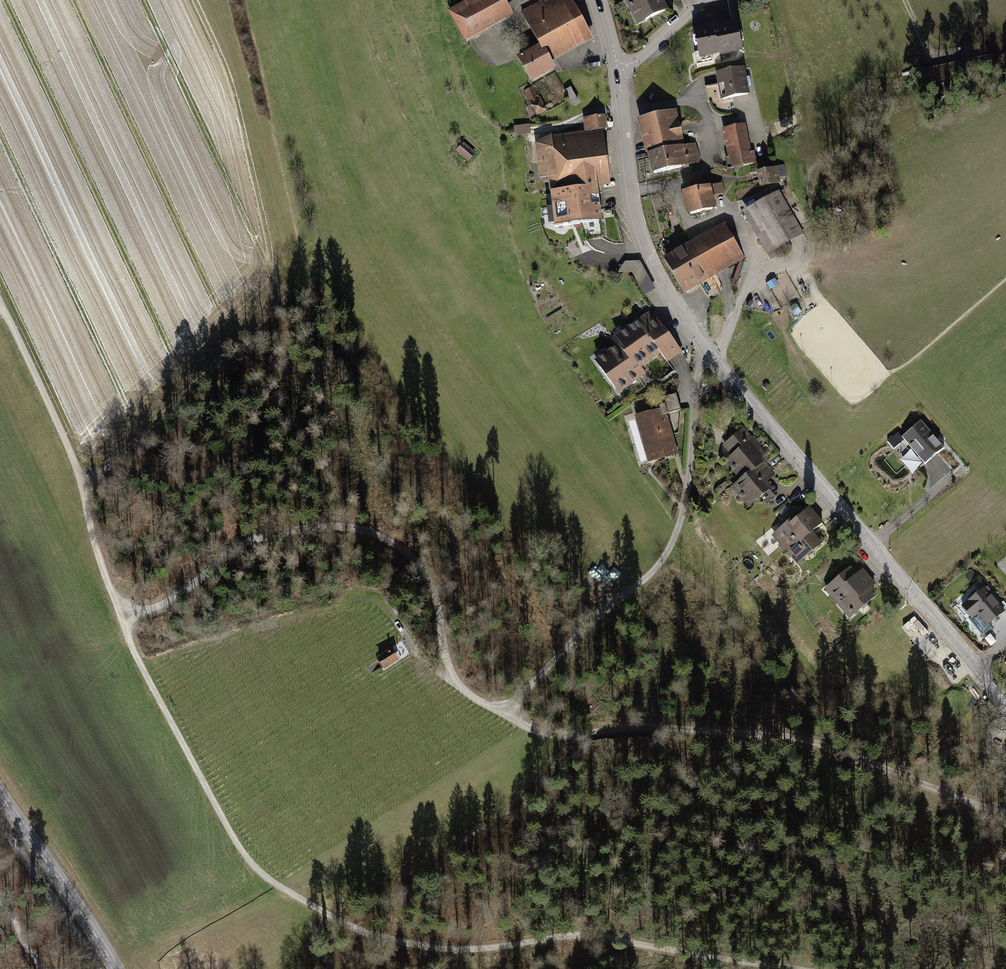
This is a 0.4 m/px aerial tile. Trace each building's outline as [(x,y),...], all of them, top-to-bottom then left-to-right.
[(464,45),(511,20),(500,0),(469,0),(446,12),(464,45)] [(590,40),(568,0),(551,0),(544,4),(542,1),(518,13),(536,46),(539,51),(543,49),(549,62),(590,40)] [(636,26),(668,9),(663,0),(621,0),(636,26)] [(735,24),(689,33),(695,66),(742,57),(735,24)] [(527,83),(553,69),(549,62),(543,49),(539,51),(536,46),(514,58),(527,83)] [(976,58),(919,72),(923,89),(980,76),(976,58)] [(743,68),(714,73),(719,102),(749,96),(747,87),(749,86),(748,78),(745,79),(743,68)] [(534,115),(545,110),(539,99),(537,101),(530,88),(522,92),(534,115)] [(562,92),(570,107),(577,103),(569,88),(562,92)] [(646,155),(650,174),(700,163),(696,143),(683,145),(675,110),(635,118),(643,156),(646,155)] [(583,133),(529,138),(534,179),(545,178),(550,228),(599,223),(596,188),(610,186),(603,117),(582,119),(583,133)] [(744,124),(720,129),(727,158),(724,159),(726,169),(756,163),(754,153),(750,154),(744,124)] [(528,125),(511,126),(512,136),(528,135),(528,125)] [(463,142),(455,152),(467,163),(476,152),(463,142)] [(784,167),(755,172),(759,190),(787,184),(784,167)] [(722,185),(681,193),(685,217),(715,211),(713,198),(724,196),(722,185)] [(741,214),(769,261),(776,257),(774,253),(803,235),(777,192),(741,214)] [(722,224),(661,259),(682,296),(743,261),(722,224)] [(645,296),(656,290),(646,272),(635,278),(645,296)] [(680,355),(650,313),(634,324),(658,357),(664,366),(667,364),(680,355)] [(634,324),(610,341),(613,345),(638,381),(645,377),(640,369),(658,357),(634,324)] [(613,345),(591,361),(616,397),(638,381),(613,345)] [(663,408),(632,417),(633,421),(628,423),(640,465),(677,455),(672,436),(678,435),(679,411),(675,395),(661,399),(663,408)] [(921,423),(901,439),(925,467),(944,450),(921,423)] [(742,429),(721,447),(729,457),(723,462),(738,481),(760,463),(762,461),(751,448),(755,445),(742,429)] [(773,479),(760,463),(738,481),(729,488),(747,509),(771,489),(767,484),(773,479)] [(771,494),(762,502),(766,507),(775,499),(771,494)] [(769,535),(781,550),(817,521),(805,506),(769,535)] [(835,519),(829,524),(836,531),(842,527),(835,519)] [(781,550),(794,564),(829,535),(817,521),(781,550)] [(769,539),(764,543),(768,548),(773,544),(769,539)] [(822,590),(835,605),(868,578),(861,569),(858,572),(852,565),(822,590)] [(835,605),(848,621),(859,613),(862,616),(870,610),(866,606),(878,596),(872,589),(876,586),(868,578),(835,605)] [(573,584),(588,600),(592,597),(577,580),(573,584)] [(983,586),(960,604),(970,616),(975,612),(985,624),(1003,610),(983,586)] [(389,650),(374,660),(383,673),(397,664),(389,650)]
